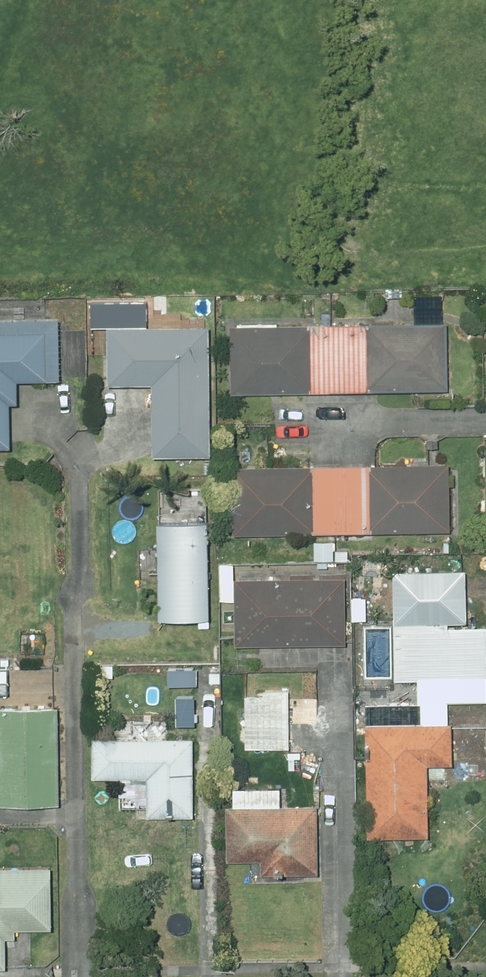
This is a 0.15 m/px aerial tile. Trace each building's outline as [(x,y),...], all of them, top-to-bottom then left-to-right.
[(411,292),(412,322),(331,323),(332,390),(446,388),(445,322),(441,322),(441,292),(411,292)] [(330,323),(226,325),(227,392),(332,390),(330,323)] [(206,324),(105,325),(106,383),(150,383),(151,456),(208,455),(206,324)] [(43,379),(42,331),(0,332),(0,446),(7,446),(6,403),(15,403),(14,380),(43,379)] [(425,438),(425,446),(437,446),(437,438),(425,438)] [(202,460),(202,472),(214,472),(214,460),(202,460)] [(338,465),(339,532),(447,530),(446,463),(338,465)] [(337,465),(231,466),(231,533),(338,532),(337,465)] [(205,520),(155,521),(155,618),(206,617),(205,520)] [(312,540),(312,559),(332,559),(332,540),(312,540)] [(346,548),(334,548),(334,559),(346,559),(346,548)] [(232,561),(218,562),(218,599),(233,599),(232,561)] [(446,722),(446,702),(485,701),(483,625),(447,626),(447,621),(466,621),(464,568),(391,570),(393,679),(415,678),(416,702),(353,703),(353,724),(446,722)] [(343,576),(234,578),(234,644),(343,643),(343,576)] [(351,576),(351,617),(365,617),(365,596),(361,596),(361,576),(351,576)] [(287,689),(261,690),(261,697),(243,697),(243,748),(288,748),(287,689)] [(55,803),(54,706),(0,707),(0,804),(55,803)] [(445,722),(363,724),(365,837),(426,836),(425,765),(450,764),(449,722),(445,722)] [(190,737),(90,737),(90,777),(144,777),(144,816),(191,815),(190,737)] [(277,788),(230,789),(230,805),(224,805),(225,860),(258,859),(258,873),(315,872),(314,805),(278,805),(277,788)] [(3,968),(3,937),(12,937),(12,927),(49,927),(48,867),(0,867),(0,968),(3,968)]
